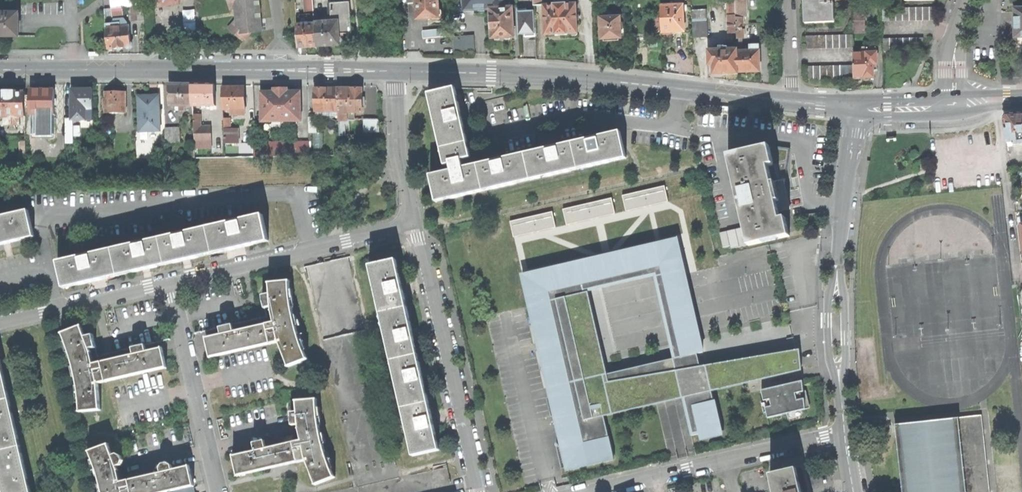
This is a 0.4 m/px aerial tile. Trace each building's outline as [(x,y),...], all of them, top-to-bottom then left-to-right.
[(243,41),(252,31),(260,30),(258,0),(227,0),(230,10),(236,8),(237,18),(228,29),(243,41)] [(408,4),(415,4),(416,20),(427,19),(440,19),(438,0),(408,0),(408,4)] [(484,0),(464,0),(464,10),(485,9),(484,0)] [(505,8),(504,0),(484,0),(485,9),(490,9),(505,8)] [(806,24),(835,23),(834,4),(827,4),(826,0),(836,0),(805,0),(805,10),(806,24)] [(736,1),(736,10),(746,10),(745,1),(736,1)] [(315,22),(315,24),(316,46),(328,46),(339,45),(339,34),(352,34),(350,2),(330,3),(331,22),(315,22)] [(544,6),(545,35),(555,35),(555,36),(561,35),(568,35),(567,34),(571,34),(571,35),(572,37),(577,36),(578,35),(576,4),(544,6)] [(661,6),(662,32),(663,32),(672,31),(676,31),(684,31),(683,12),(684,12),(684,5),(683,5),(673,5),(661,6)] [(128,8),(129,22),(143,21),(142,7),(128,8)] [(882,8),(883,21),(936,20),(936,7),(882,8)] [(490,9),(492,39),(502,38),(514,38),(513,8),(505,8),(490,9)] [(184,21),(194,19),(193,9),(182,11),(184,21)] [(691,9),(691,18),(707,17),(707,9),(691,9)] [(853,10),(853,27),(865,26),(864,9),(853,10)] [(518,10),(519,32),(525,32),(525,34),(525,37),(530,37),(535,37),(534,12),(527,13),(527,10),(518,10)] [(600,13),(601,40),(610,39),(621,39),(620,18),(608,18),(608,13),(600,13)] [(18,36),(18,14),(0,14),(0,36),(18,36)] [(736,18),(736,16),(728,16),(729,33),(736,33),(736,18)] [(693,23),(693,37),(708,37),(708,22),(693,23)] [(106,24),(108,49),(118,48),(126,48),(127,49),(130,49),(132,46),(131,44),(130,42),(129,26),(121,27),(120,23),(106,24)] [(316,46),(315,24),(307,25),(296,25),(298,47),(316,46)] [(423,31),(424,39),(446,36),(445,29),(423,31)] [(807,36),(807,49),(854,48),(854,35),(807,36)] [(453,37),(454,52),(475,51),(474,36),(453,37)] [(883,38),(883,51),(923,51),(923,38),(883,38)] [(748,51),(737,51),(738,72),(747,72),(759,72),(758,45),(748,45),(748,51)] [(712,66),(712,75),(723,74),(736,74),(736,72),(738,72),(737,51),(737,49),(728,50),(728,47),(725,47),(725,50),(708,50),(709,66),(712,66)] [(867,48),(863,59),(872,59),(876,48),(867,48)] [(854,53),(854,66),(855,78),(874,78),(874,70),(878,70),(877,52),(872,59),(863,59),(854,53)] [(808,67),(808,80),(855,79),(855,78),(854,66),(808,67)] [(174,109),(174,112),(186,111),(186,107),(193,107),(193,85),(188,85),(188,84),(181,84),(171,85),(171,110),(174,109)] [(205,85),(193,85),(193,107),(210,106),(213,106),(216,106),(216,85),(205,85)] [(223,88),(224,110),(232,110),(241,110),(246,109),(245,88),(233,88),(223,88)] [(429,94),(442,148),(468,143),(463,121),(461,110),(455,88),(429,94)] [(316,89),(316,111),(339,111),(338,89),(327,89),(316,89)] [(355,113),(363,113),(362,89),(350,89),(338,89),(339,111),(339,113),(355,113)] [(54,115),(55,115),(55,90),(41,90),(31,90),(31,95),(31,106),(31,115),(32,115),(54,115)] [(94,110),(94,90),(82,90),(72,90),(72,110),(94,110)] [(282,121),(281,90),(274,91),(274,94),(267,94),(262,94),(262,122),(282,121)] [(293,94),(288,94),(288,90),(281,90),(282,121),(302,121),(301,93),(293,94)] [(5,117),(5,125),(20,125),(20,117),(26,117),(26,106),(26,95),(26,92),(16,92),(16,91),(10,91),(4,91),(4,92),(0,92),(0,117),(5,117)] [(106,108),(106,113),(126,113),(126,92),(115,92),(106,92),(106,100),(105,100),(105,108),(106,108)] [(139,97),(141,132),(161,131),(159,96),(148,96),(139,97)] [(94,110),(72,110),(72,118),(72,120),(73,120),(94,120),(94,110)] [(355,113),(339,113),(339,116),(339,121),(355,121),(355,113)] [(54,115),(32,115),(32,135),(54,135),(54,115)] [(200,115),(194,116),(195,141),(195,142),(212,141),(211,127),(201,128),(200,115)] [(1007,143),(1013,142),(1021,141),(1021,115),(1008,115),(1004,119),(1007,143)] [(364,119),(364,133),(379,133),(379,119),(364,119)] [(165,128),(166,143),(181,142),(180,127),(165,128)] [(230,129),(225,129),(225,143),(239,143),(238,128),(230,129)] [(588,140),(573,143),(579,169),(627,158),(621,132),(599,137),(588,140)] [(212,141),(195,142),(195,149),(212,148),(212,141)] [(254,143),(255,157),(265,157),(264,142),(254,143)] [(282,143),(282,157),(310,156),(310,143),(282,143)] [(431,175),(437,201),(485,191),(479,164),(464,168),(462,159),(471,157),(468,143),(442,148),(445,165),(451,164),(453,170),(431,175)] [(579,169),(573,143),(553,147),(541,150),(522,155),(528,181),(579,169)] [(749,243),(749,245),(790,236),(786,218),(780,219),(776,201),(780,201),(776,182),(772,183),(768,165),(774,164),(770,146),(729,155),(749,243)] [(528,181),(522,155),(504,159),(493,161),(479,164),(485,191),(528,181)] [(621,195),(625,211),(668,201),(664,184),(621,195)] [(565,224),(615,213),(611,197),(561,208),(565,224)] [(35,237),(28,211),(0,217),(0,245),(6,244),(35,237)] [(551,211),(509,220),(513,237),(555,227),(551,211)] [(268,241),(262,215),(208,227),(214,253),(242,247),(268,241)] [(208,227),(160,238),(166,264),(190,259),(214,253),(208,227)] [(160,238),(113,249),(119,275),(146,269),(166,264),(160,238)] [(685,272),(677,239),(522,274),(530,307),(567,468),(614,457),(604,418),(656,406),(682,400),(690,436),(701,433),(703,441),(725,436),(717,402),(714,402),(711,393),(760,382),(804,372),(803,350),(701,367),(698,353),(703,352),(685,272)] [(119,275),(113,249),(58,261),(64,288),(90,282),(119,275)] [(381,313),(407,307),(402,281),(397,260),(371,266),(381,313)] [(289,367),(309,359),(308,358),(307,358),(298,334),(292,310),(289,282),(290,282),(290,281),(269,282),(269,284),(270,283),(271,294),(272,307),(272,310),(272,312),(273,311),(275,322),(277,329),(279,340),(278,340),(279,341),(280,342),(289,366),(288,366),(289,367)] [(266,308),(272,307),(271,294),(264,296),(266,308)] [(413,332),(407,307),(381,313),(392,361),(418,355),(413,332)] [(269,331),(277,329),(275,322),(269,324),(267,324),(267,323),(266,323),(266,324),(261,326),(235,331),(223,334),(208,338),(207,337),(206,337),(209,347),(211,359),(212,358),(212,357),(270,344),(271,345),(272,344),(272,343),(269,331)] [(221,327),(223,334),(235,331),(234,324),(221,327)] [(81,410),(81,412),(103,410),(103,408),(102,408),(99,383),(96,371),(94,364),(92,353),(93,353),(93,352),(92,352),(91,349),(86,337),(82,327),(83,327),(83,326),(63,333),(63,334),(64,334),(73,359),(79,388),(82,410),(81,410)] [(278,340),(279,340),(277,329),(269,331),(272,343),(280,342),(279,341),(278,340)] [(94,335),(86,337),(91,349),(97,348),(94,335)] [(133,348),(135,355),(147,352),(145,345),(133,348)] [(104,369),(107,382),(166,368),(167,369),(167,368),(165,358),(162,347),(161,347),(161,348),(147,352),(135,355),(109,360),(102,362),(104,369)] [(418,355),(392,361),(403,408),(429,402),(424,378),(418,355)] [(10,399),(0,356),(0,401),(10,399)] [(96,371),(104,369),(102,362),(101,362),(94,364),(96,371)] [(99,383),(107,382),(104,369),(96,371),(99,383)] [(762,387),(768,415),(806,407),(803,378),(762,387)] [(21,446),(10,399),(0,401),(0,451),(21,446)] [(315,485),(316,485),(336,477),(335,477),(334,477),(326,453),(319,425),(318,412),(317,401),(318,401),(318,399),(297,401),(297,403),(298,403),(298,412),(299,425),(300,429),(299,429),(299,430),(300,430),(302,441),(304,447),(306,458),(305,458),(306,460),(307,459),(307,461),(316,484),(315,485)] [(403,408),(414,456),(440,450),(434,425),(429,402),(403,408)] [(982,416),(959,418),(967,491),(990,491),(982,416)] [(959,418),(903,424),(896,425),(903,491),(967,491),(959,418)] [(282,443),(282,445),(293,443),(293,442),(294,442),(295,443),(296,442),(294,436),(285,438),(282,443)] [(296,449),(304,447),(302,441),(296,442),(295,443),(294,442),(293,442),(293,443),(282,445),(267,449),(256,451),(235,456),(235,455),(234,456),(236,467),(238,477),(239,477),(239,476),(298,462),(298,463),(299,463),(296,449)] [(254,444),(256,451),(267,449),(265,441),(254,444)] [(123,489),(121,482),(119,471),(120,471),(119,470),(118,467),(114,456),(110,444),(91,451),(98,473),(103,489),(104,491),(124,491),(123,489)] [(4,491),(32,491),(21,446),(0,451),(0,475),(4,491)] [(304,447),(296,449),(299,463),(307,461),(307,459),(306,460),(305,458),(306,458),(304,447)] [(118,455),(114,456),(118,467),(122,466),(124,462),(125,462),(123,457),(122,457),(118,455)] [(160,469),(161,473),(172,471),(171,466),(168,464),(167,463),(162,465),(162,466),(160,469)] [(123,489),(131,487),(132,491),(168,491),(193,486),(194,487),(195,487),(192,476),(190,466),(189,466),(189,467),(172,471),(161,473),(140,478),(130,480),(130,479),(129,480),(129,481),(128,481),(121,482),(123,489)] [(769,475),(773,491),(801,491),(795,469),(769,475)]
